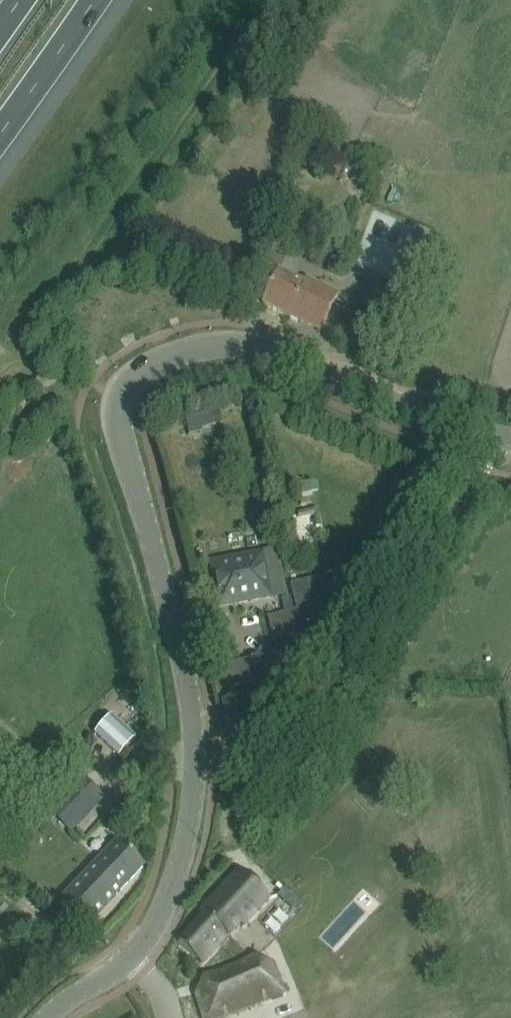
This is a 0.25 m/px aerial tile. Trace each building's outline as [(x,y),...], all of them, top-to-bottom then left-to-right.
[(262,305),(319,332),(338,294),(307,279),(304,285),(278,272),(262,305)] [(43,391),(40,382),(39,381),(33,383),(37,394),(43,391)] [(286,594),(279,552),(212,564),(219,601),(233,598),(234,604),(286,594)] [(336,620),(331,597),(343,595),(339,575),(307,581),(311,601),(316,624),(336,620)] [(267,636),(276,635),(272,610),(262,612),(267,636)] [(230,666),(236,688),(256,683),(250,661),(230,666)] [(111,716),(95,734),(101,740),(118,756),(135,738),(111,716)] [(74,829),(103,798),(79,775),(50,806),(74,829)] [(118,844),(96,867),(95,865),(60,901),(86,926),(143,867),(118,844)] [(202,964),(239,924),(242,927),(269,898),(239,870),(200,911),(204,915),(178,942),(202,964)] [(203,1017),(223,1017),(285,998),(275,967),(262,971),(258,959),(224,972),(205,978),(209,991),(195,995),(203,1017)]
